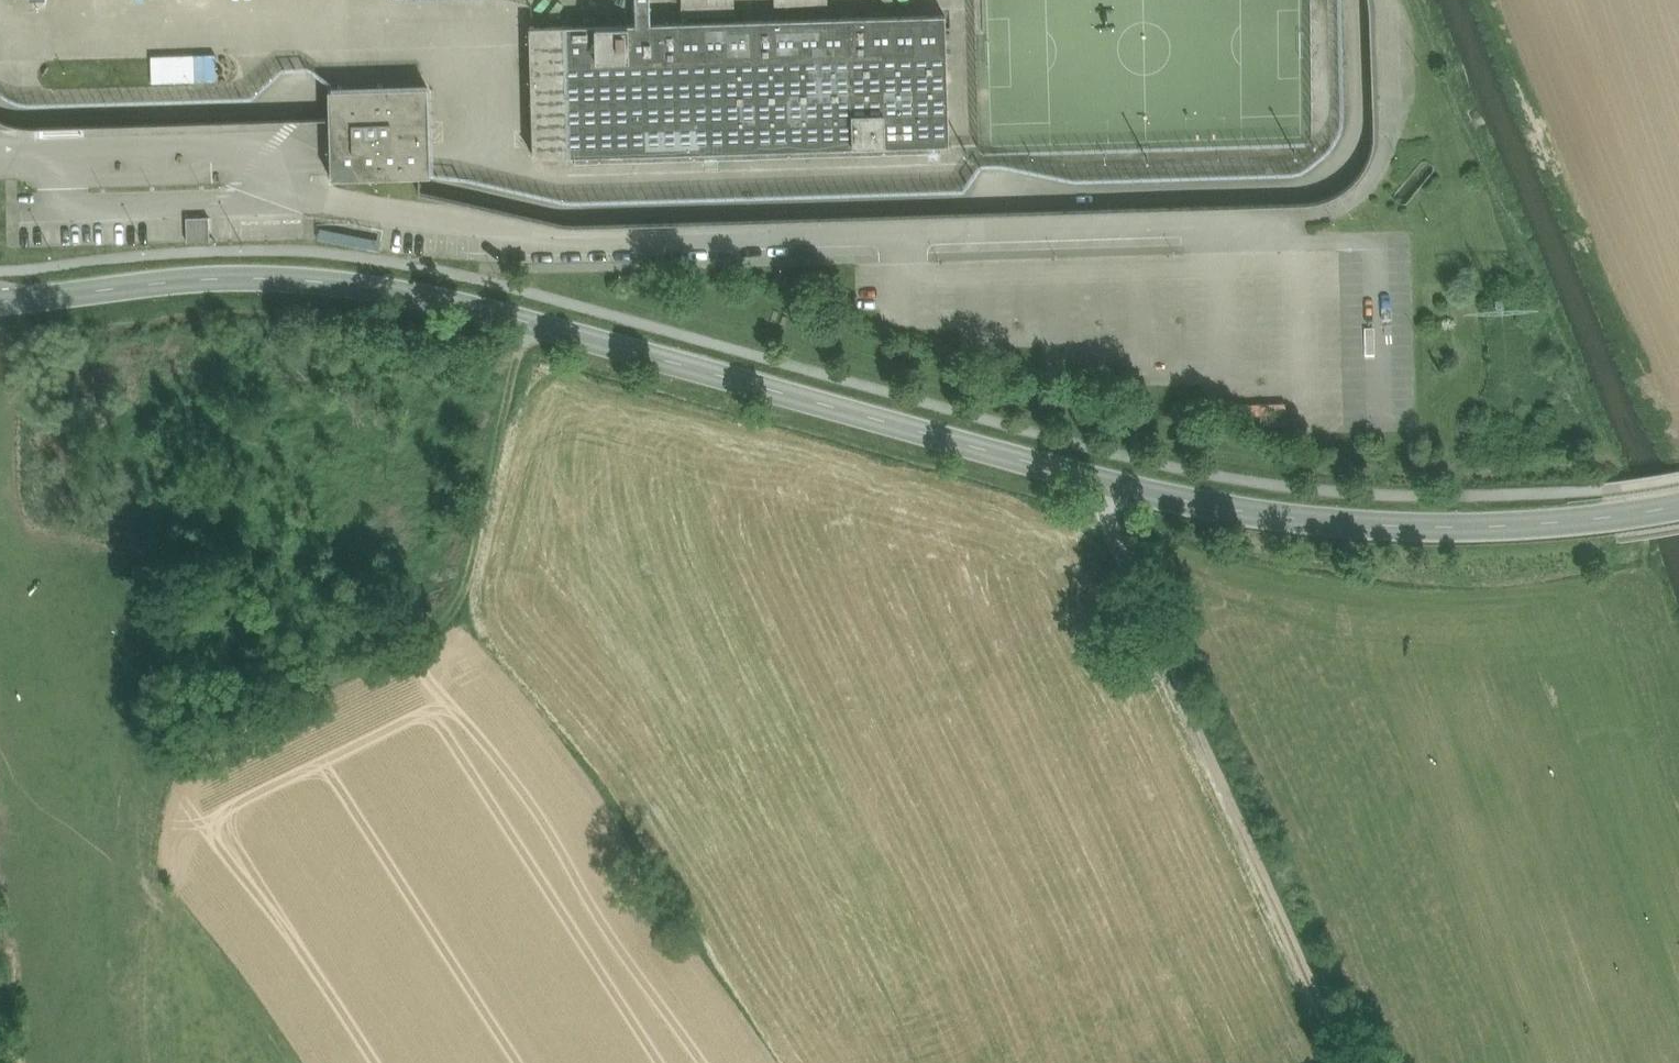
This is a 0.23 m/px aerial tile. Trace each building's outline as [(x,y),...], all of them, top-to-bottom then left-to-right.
[(638,25),(533,29),(537,168),(957,156),(953,21),(666,29),(665,0),(637,0),(638,25)] [(217,51),(108,55),(109,82),(218,78),(217,51)] [(439,98),(335,100),(335,133),(336,195),(425,194),(440,194),(439,98)] [(210,239),(210,215),(186,215),(187,240),(210,239)]
